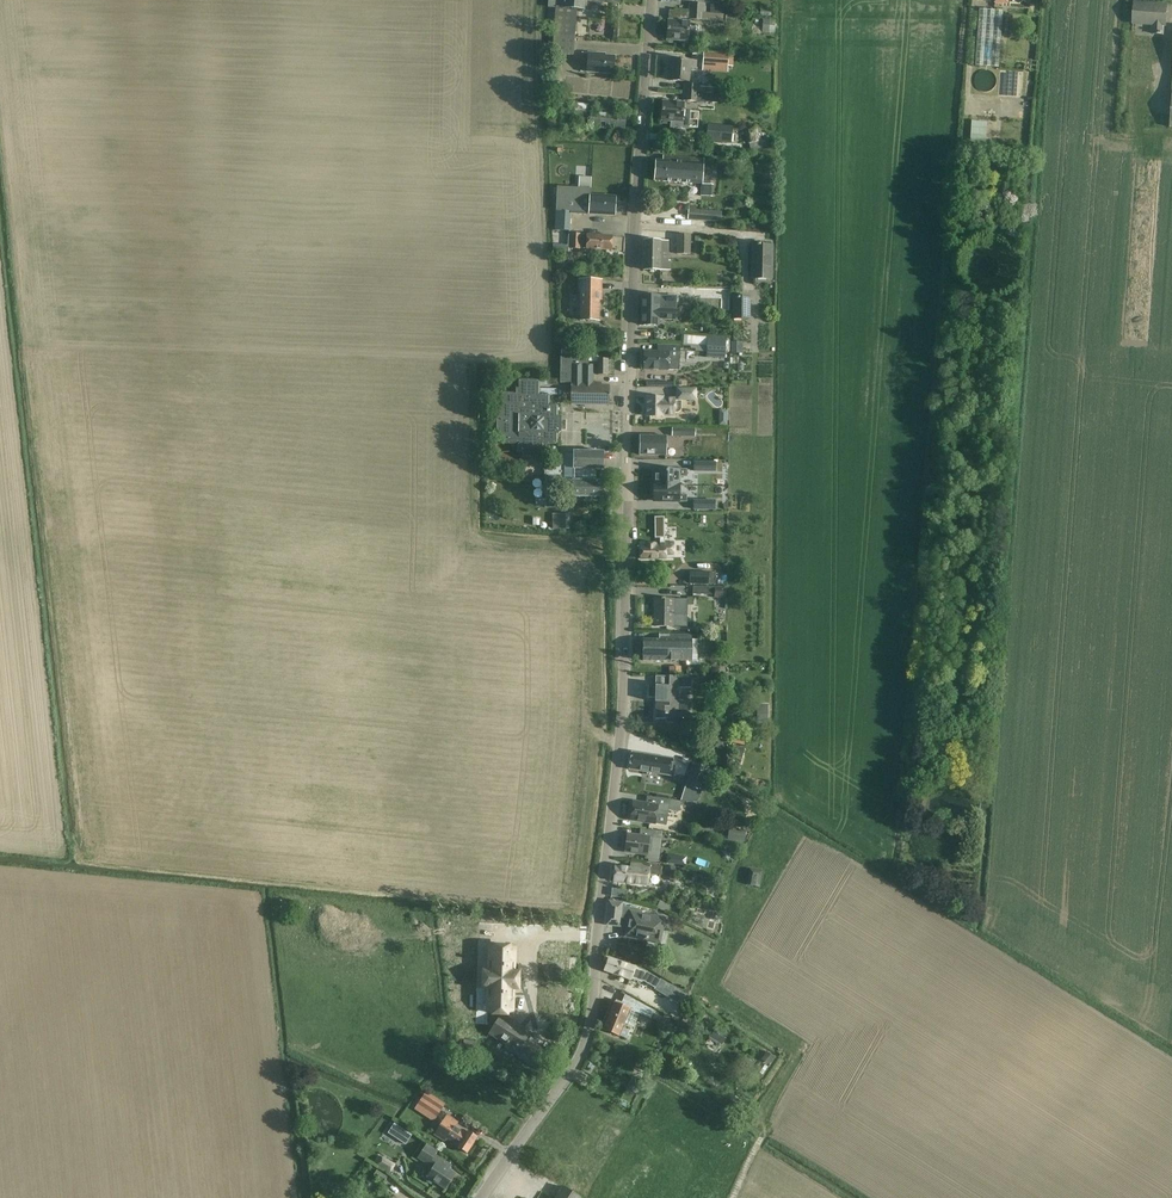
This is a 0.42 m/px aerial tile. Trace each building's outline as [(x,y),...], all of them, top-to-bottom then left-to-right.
[(554,34),(574,36),(576,9),(584,10),(585,0),(619,3),(619,0),(556,0),(554,34)] [(688,11),(704,12),(705,4),(689,3),(688,11)] [(1135,3),(1134,15),(1133,23),(1152,25),(1152,34),(1163,35),(1163,26),(1165,26),(1167,5),(1149,4),(1149,6),(1136,5),(1136,3),(1135,3)] [(998,69),(1002,11),(979,9),(975,67),(998,69)] [(704,12),(688,11),(688,18),(704,20),(704,12)] [(758,17),(757,32),(775,33),(775,19),(758,17)] [(689,22),(680,22),(668,21),(667,40),(695,42),(696,28),(688,27),(689,22)] [(573,55),(574,36),(554,34),(552,54),(573,55)] [(587,72),(613,74),(615,56),(600,55),(600,54),(588,53),(587,72)] [(729,55),(703,53),(702,65),(728,67),(729,55)] [(670,81),(682,81),(689,82),(690,66),(696,67),(696,61),(671,60),(670,81)] [(705,92),(684,91),(683,100),(699,101),(699,100),(705,101),(705,92)] [(585,125),(612,127),(624,128),(625,116),(591,113),(592,104),(570,102),(570,111),(575,111),(575,119),(585,120),(585,125)] [(663,102),(661,121),(672,121),(671,127),(687,128),(689,111),(683,110),(683,103),(663,102)] [(559,137),(561,117),(554,117),(554,119),(551,119),(550,130),(554,130),(553,136),(559,137)] [(969,135),(971,135),(970,141),(985,142),(986,120),(971,119),(969,135)] [(755,123),(744,126),(750,144),(760,141),(755,123)] [(707,125),(705,141),(731,144),(733,127),(707,125)] [(655,181),(667,182),(703,184),(704,159),(667,156),(666,161),(656,161),(655,181)] [(702,184),(701,196),(711,196),(711,185),(702,184)] [(557,230),(569,231),(570,231),(571,212),(590,213),(590,214),(615,215),(616,197),(591,196),(591,189),(558,187),(555,230),(557,230)] [(688,219),(700,220),(716,222),(716,212),(689,210),(688,219)] [(572,249),(600,250),(611,250),(612,236),(572,235),(572,249)] [(676,235),(676,254),(691,254),(691,235),(676,235)] [(703,236),(695,236),(694,246),(703,246),(703,236)] [(668,261),(668,252),(668,241),(644,241),(643,270),(670,271),(670,261),(668,261)] [(771,279),(772,246),(760,245),(757,245),(757,246),(753,245),(752,279),(771,279)] [(564,261),(559,261),(559,271),(570,271),(570,267),(574,267),(573,259),(564,259),(564,261)] [(601,281),(589,280),(581,280),(580,320),(587,320),(599,321),(599,301),(600,301),(601,281)] [(642,309),(674,310),(675,302),(672,297),(662,297),(662,298),(660,298),(660,296),(642,296),(642,309)] [(750,320),(750,296),(733,296),(733,320),(750,320)] [(676,310),(674,310),(642,309),(641,325),(659,326),(659,319),(676,321),(676,310)] [(646,333),(646,340),(655,340),(669,341),(675,341),(675,334),(646,333)] [(683,335),(683,340),(707,342),(707,349),(706,357),(725,358),(725,353),(729,353),(730,341),(726,340),(726,338),(708,336),(708,337),(683,335)] [(572,341),(561,341),(561,355),(575,355),(575,346),(572,346),(572,341)] [(731,342),(731,354),(742,353),(743,342),(731,342)] [(644,370),(655,370),(679,370),(680,346),(658,345),(658,352),(644,352),(644,370)] [(589,362),(598,362),(598,357),(589,357),(560,356),(560,383),(571,383),(571,404),(609,405),(609,386),(601,386),(601,383),(593,383),(593,365),(589,365),(589,362)] [(598,375),(607,375),(608,359),(598,359),(598,375)] [(522,457),(525,457),(537,457),(537,453),(542,453),(542,443),(555,443),(556,442),(556,439),(554,439),(555,435),(556,435),(556,434),(559,434),(559,433),(560,432),(561,432),(561,419),(560,419),(559,417),(556,417),(556,407),(555,406),(547,405),(547,400),(548,400),(548,397),(547,395),(538,395),(538,381),(519,381),(518,387),(516,387),(516,399),(519,399),(519,405),(503,405),(503,411),(497,411),(497,434),(500,434),(500,442),(518,442),(518,451),(522,451),(522,457)] [(663,398),(646,397),(646,417),(663,417),(663,416),(674,416),(674,413),(677,413),(679,412),(681,409),(681,399),(695,400),(695,390),(677,390),(677,399),(663,399),(663,398)] [(719,410),(719,426),(727,426),(727,410),(719,410)] [(639,455),(651,455),(666,455),(666,436),(651,436),(639,436),(639,455)] [(603,468),(603,454),(603,453),(603,452),(602,452),(575,452),(574,452),(574,453),(574,455),(564,454),(564,464),(556,464),(556,468),(544,467),(544,476),(569,476),(569,478),(573,478),(573,481),(595,481),(596,469),(602,470),(603,470),(603,468)] [(695,463),(695,471),(714,472),(714,463),(695,463)] [(655,470),(655,485),(678,485),(678,477),(687,477),(687,470),(678,469),(678,470),(655,470)] [(544,476),(544,507),(565,508),(565,501),(554,501),(554,489),(564,489),(565,484),(573,484),(573,497),(591,498),(603,498),(603,481),(595,481),(573,481),(573,478),(569,478),(569,476),(544,476)] [(678,485),(655,485),(654,485),(653,501),(678,501),(678,502),(686,502),(686,495),(678,495),(678,485)] [(694,509),(714,510),(714,502),(694,502),(694,509)] [(560,514),(560,528),(571,528),(571,514),(560,514)] [(664,517),(654,517),(654,539),(659,539),(659,543),(664,543),(664,517)] [(640,559),(652,559),(667,559),(667,555),(674,555),(674,545),(646,544),(646,548),(641,547),(640,559)] [(689,584),(709,584),(709,583),(716,584),(716,573),(709,573),(709,572),(690,572),(689,584)] [(692,595),(714,595),(714,598),(724,599),(724,587),(693,586),(692,595)] [(682,610),(682,600),(674,600),(655,599),(654,626),(673,627),(674,610),(682,610)] [(643,661),(687,661),(687,666),(698,666),(697,639),(691,639),(691,635),(670,635),(670,638),(662,637),(662,640),(643,640),(643,661)] [(666,723),(678,723),(678,719),(687,719),(687,705),(678,705),(679,688),(691,688),(691,677),(669,676),(669,686),(648,686),(648,697),(659,698),(659,702),(656,702),(656,719),(666,719),(666,723)] [(757,704),(756,726),(767,726),(768,705),(757,704)] [(632,753),(631,761),(671,767),(672,760),(672,759),(644,755),(632,753)] [(631,761),(630,769),(642,771),(670,775),(671,767),(631,761)] [(686,787),(701,791),(709,768),(694,763),(686,787)] [(709,770),(706,777),(717,781),(720,773),(709,770)] [(630,820),(642,822),(655,824),(657,815),(667,816),(668,810),(679,812),(681,801),(652,797),(651,804),(633,802),(630,820)] [(624,852),(647,855),(656,856),(659,831),(645,829),(644,836),(627,834),(624,852)] [(667,855),(666,864),(686,866),(687,857),(667,855)] [(649,873),(655,874),(660,874),(661,867),(650,866),(650,865),(630,863),(630,868),(615,866),(613,881),(647,885),(649,873)] [(672,867),(665,866),(664,880),(671,881),(672,867)] [(750,870),(744,888),(759,892),(764,873),(750,870)] [(626,937),(630,938),(633,938),(635,937),(645,939),(647,940),(648,938),(658,940),(660,928),(663,928),(665,918),(640,913),(641,910),(622,906),(622,903),(609,901),(606,925),(620,927),(621,919),(628,921),(625,935),(626,937)] [(667,913),(670,906),(660,901),(656,908),(667,913)] [(714,913),(711,916),(713,921),(717,921),(720,918),(719,914),(714,913)] [(697,915),(695,922),(704,925),(706,918),(697,915)] [(494,987),(495,1011),(512,1011),(512,985),(516,985),(517,966),(513,966),(513,945),(491,945),(491,967),(487,967),(487,972),(487,973),(487,985),(491,985),(491,987),(494,987)] [(608,958),(604,971),(631,980),(631,979),(636,967),(620,962),(608,958)] [(636,967),(631,979),(641,983),(644,981),(655,988),(666,994),(664,996),(676,1003),(683,1006),(688,998),(688,997),(687,997),(682,994),(671,988),(671,987),(660,980),(648,973),(636,967)] [(615,1034),(626,1038),(629,1031),(622,1028),(625,1022),(633,1026),(639,1013),(650,1018),(654,1011),(625,995),(620,1006),(614,1003),(603,1029),(615,1034)] [(655,1014),(652,1019),(661,1023),(660,1024),(666,1026),(667,1024),(670,1018),(664,1015),(663,1017),(655,1014)] [(530,1034),(501,1015),(489,1033),(507,1044),(506,1046),(520,1055),(519,1057),(540,1071),(550,1055),(526,1039),(530,1034)] [(685,1015),(682,1021),(692,1026),(695,1020),(685,1015)] [(713,1031),(709,1037),(722,1045),(726,1039),(713,1031)] [(775,1057),(766,1052),(761,1060),(770,1065),(775,1057)] [(426,1093),(418,1104),(435,1116),(443,1104),(426,1093)] [(457,1123),(445,1116),(433,1135),(446,1143),(447,1140),(467,1153),(477,1138),(467,1132),(466,1134),(455,1126),(457,1123)] [(394,1123),(388,1133),(406,1145),(412,1135),(394,1123)] [(451,1166),(435,1156),(438,1151),(427,1144),(418,1159),(429,1166),(432,1168),(426,1176),(445,1189),(455,1174),(448,1170),(451,1166)] [(395,1165),(393,1164),(382,1157),(376,1165),(389,1174),(395,1165)] [(383,1183),(387,1177),(377,1170),(373,1176),(383,1183)] [(563,1187),(556,1197),(580,1197),(563,1187)]
